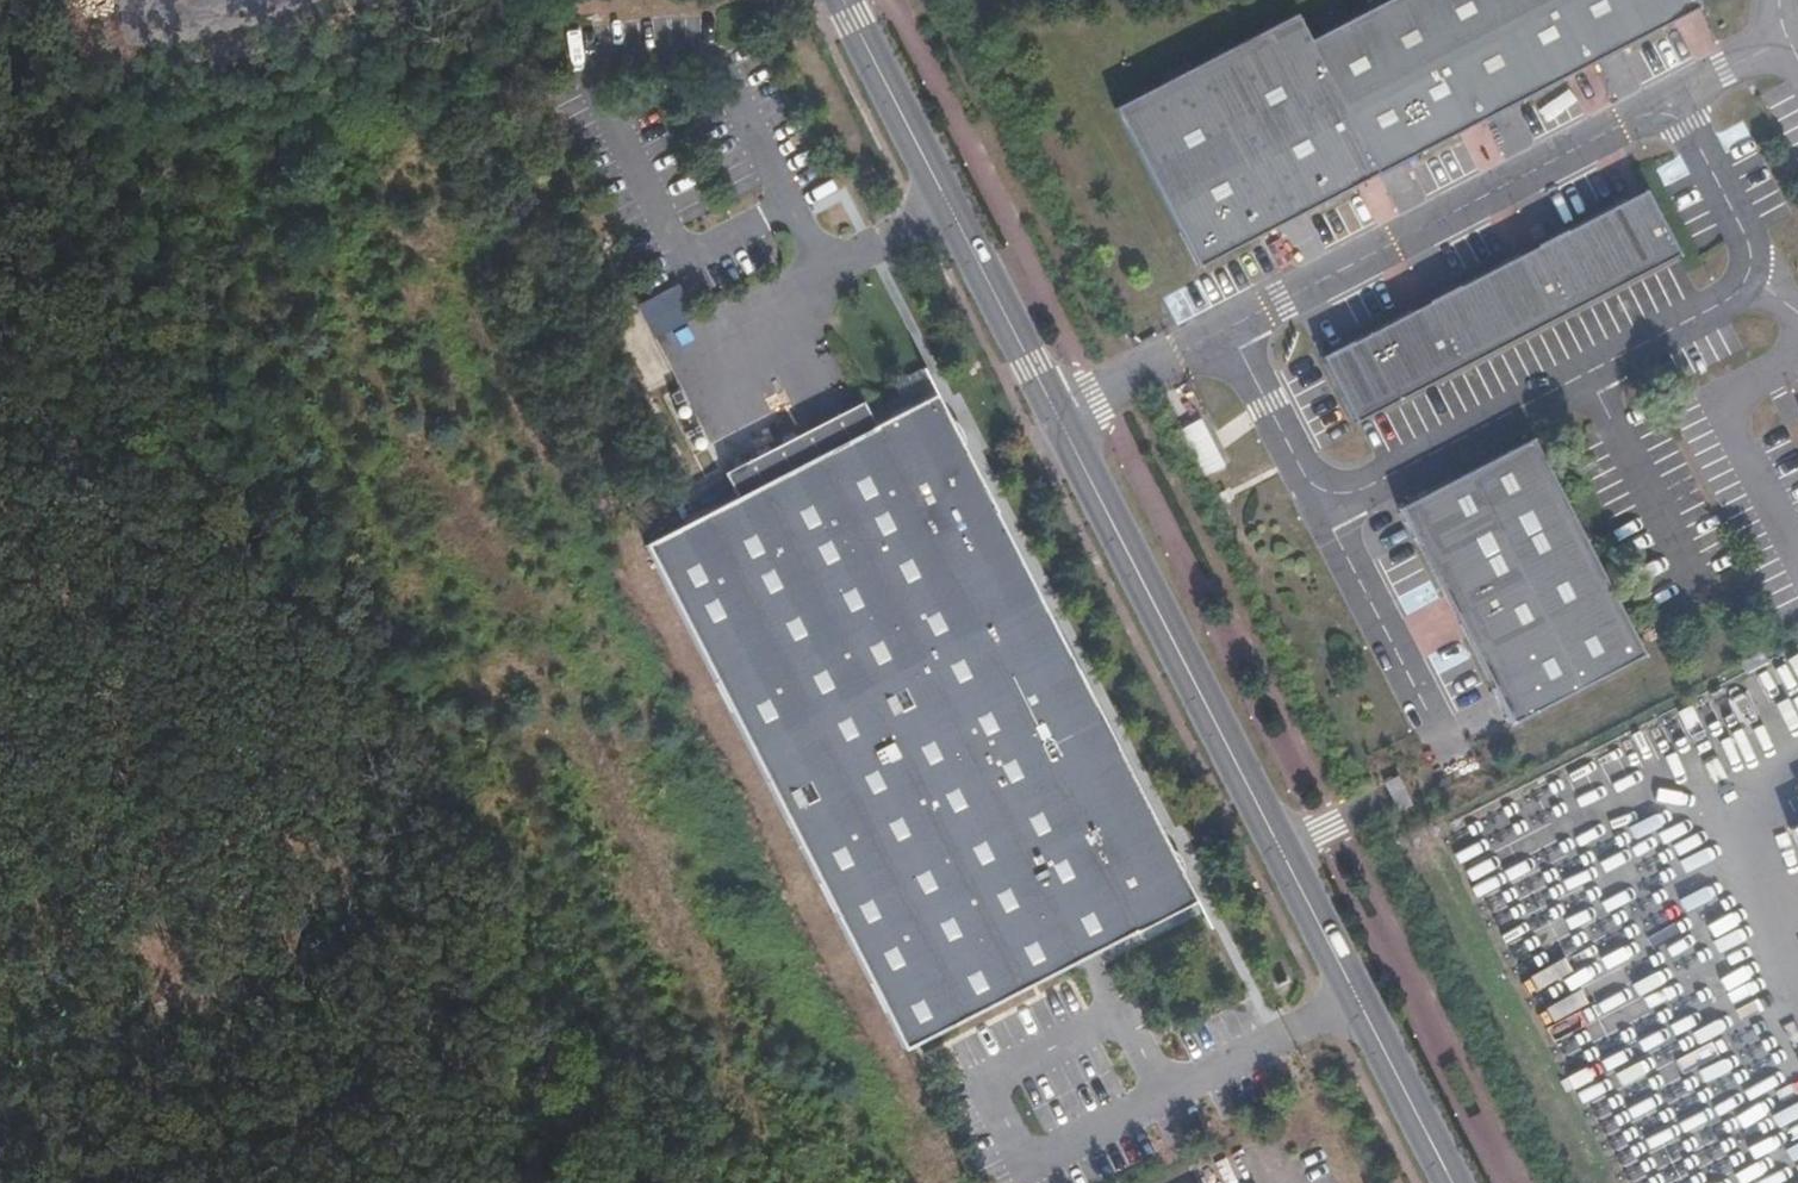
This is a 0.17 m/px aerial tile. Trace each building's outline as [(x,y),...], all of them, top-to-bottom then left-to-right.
[(1114,107),(1198,268),(1362,182),(1359,177),(1375,168),(1378,174),(1379,175),(1414,156),(1414,155),(1469,126),(1466,120),(1482,112),(1485,118),(1485,119),(1521,100),(1521,99),(1576,70),(1573,64),(1588,56),(1591,62),(1592,63),(1629,44),(1628,42),(1683,14),(1680,8),(1695,0),(1387,0),(1312,40),(1297,10),(1114,107)] [(1695,0),(1680,8),(1683,14),(1698,5),(1695,0)] [(1576,70),(1591,62),(1588,56),(1573,64),(1576,70)] [(1469,126),(1485,118),(1482,112),(1466,120),(1469,126)] [(1359,177),(1362,182),(1378,174),(1375,168),(1359,177)] [(1321,358),(1356,425),(1682,253),(1648,187),(1646,188),(1649,194),(1633,202),(1630,197),(1568,229),(1567,228),(1537,244),(1541,250),(1525,259),(1522,253),(1460,286),(1459,285),(1429,301),(1433,308),(1417,316),(1414,310),(1352,344),(1351,342),(1321,358)] [(1646,188),(1630,197),(1633,202),(1649,194),(1646,188)] [(1522,253),(1525,259),(1541,250),(1537,244),(1522,253)] [(1429,301),(1413,310),(1414,310),(1417,316),(1433,308),(1429,301)] [(942,396),(650,544),(905,1048),(1199,904),(942,396)] [(1201,422),(1184,429),(1198,465),(1216,458),(1201,422)] [(1512,731),(1648,659),(1534,440),(1399,511),(1418,549),(1420,549),(1453,612),(1456,610),(1465,627),(1462,629),(1494,693),(1493,693),(1512,731)] [(1453,612),(1462,629),(1465,627),(1456,610),(1453,612)] [(1789,831),(1797,849),(1797,826),(1789,831)]
